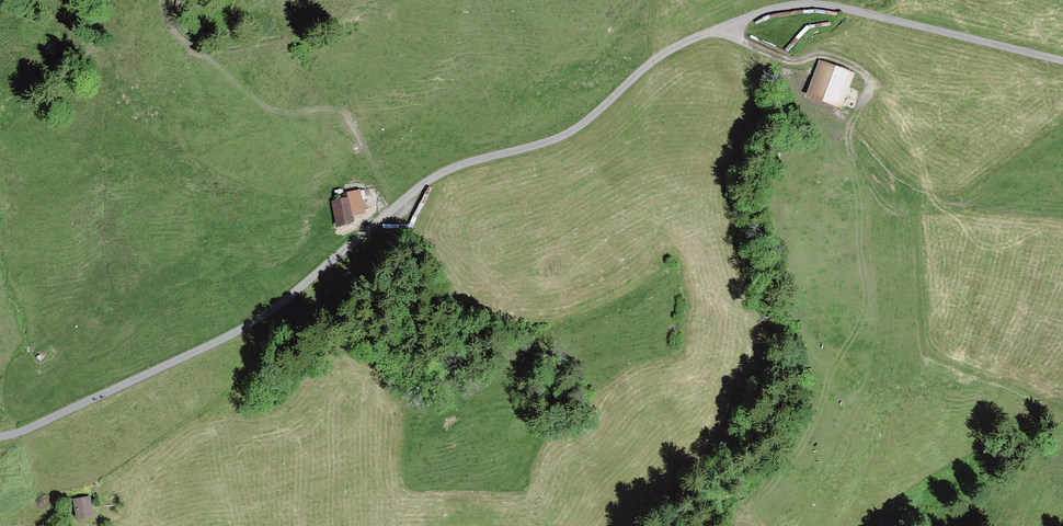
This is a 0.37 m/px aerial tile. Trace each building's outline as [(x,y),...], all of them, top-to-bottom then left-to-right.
[(855,75),(820,62),(807,97),(842,110),(855,75)] [(337,226),(355,224),(354,217),(369,215),(365,189),(347,191),(348,201),(334,203),(337,226)] [(92,501),(73,503),(75,520),(94,518),(92,501)]
